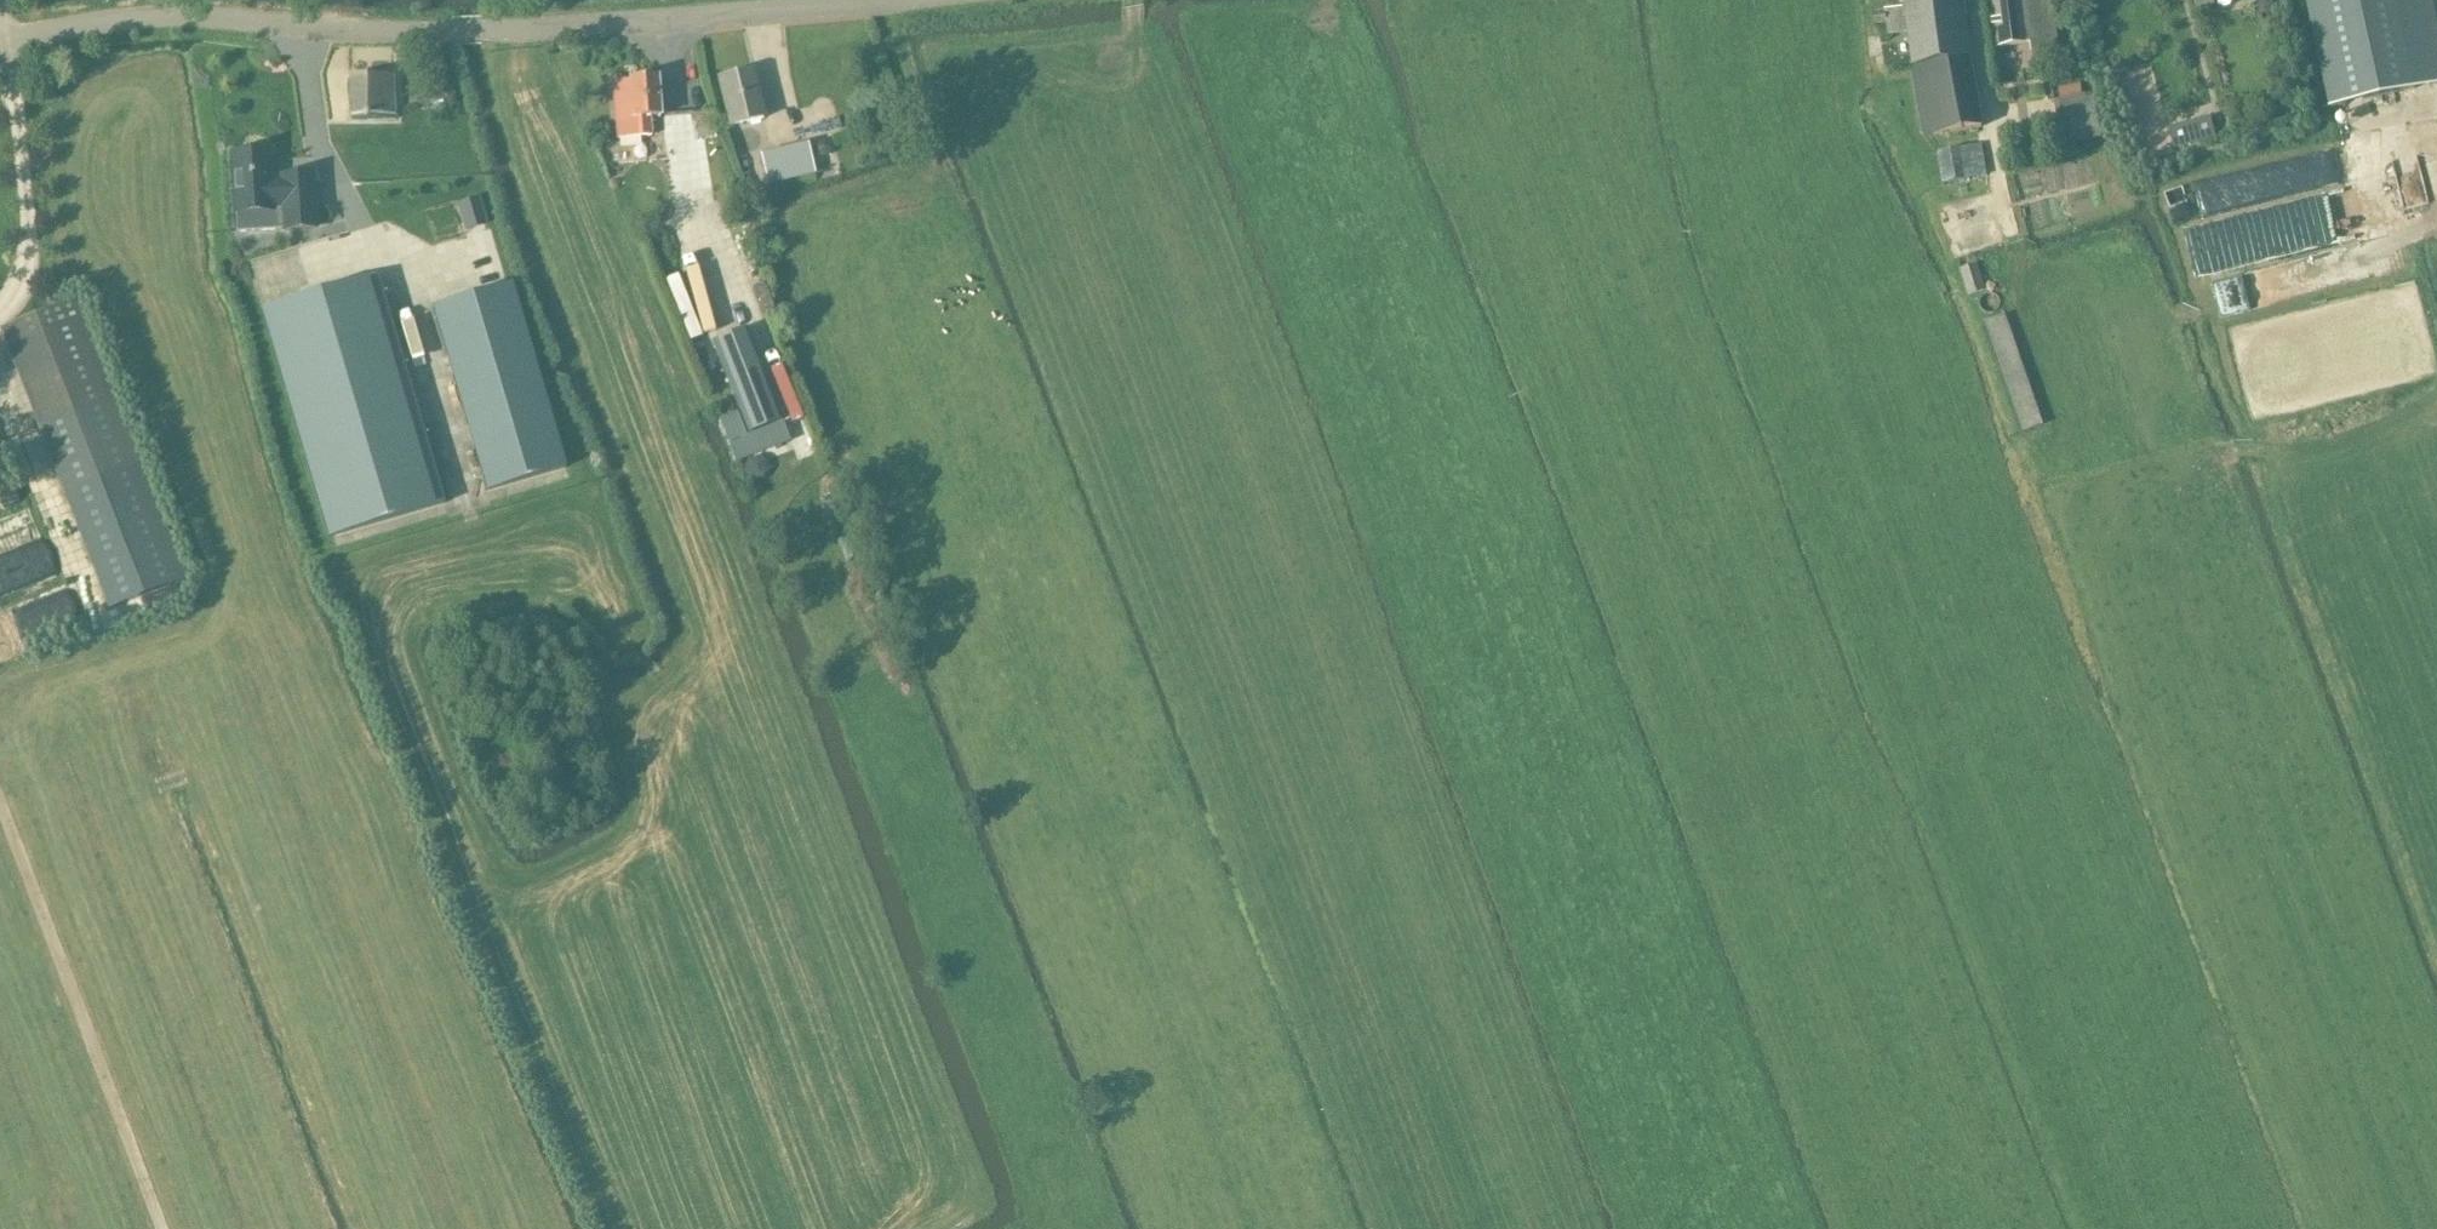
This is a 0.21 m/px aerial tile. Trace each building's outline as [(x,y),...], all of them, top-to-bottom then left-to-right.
[(1873,14),(1875,25),(1887,23),(1889,35),(1910,32),(1914,67),(1926,136),(1982,126),(1971,59),(1963,0),(1906,0),(1907,8),(1886,11),(1886,13),(1873,14)] [(2054,12),(2053,0),(1991,0),(1998,48),(2031,43),(2032,53),(2059,49),(2054,12)] [(2198,10),(2215,6),(2214,0),(2196,0),(2198,10)] [(2260,15),(2274,11),(2271,0),(2256,0),(2260,15)] [(2436,84),(2436,25),(2432,0),(2308,0),(2331,107),(2436,84)] [(2119,73),(2126,100),(2159,92),(2152,66),(2119,73)] [(731,127),(764,119),(752,71),(719,79),(731,127)] [(351,117),(395,116),(395,115),(394,115),(393,78),(350,78),(351,117)] [(630,82),(613,83),(618,139),(652,136),(650,117),(661,117),(658,78),(630,80),(630,82)] [(2102,137),(2093,93),(2059,100),(2069,144),(2102,137)] [(2185,124),(2170,129),(2176,148),(2191,144),(2216,136),(2211,117),(2185,124)] [(817,153),(822,157),(828,155),(832,150),(830,144),(825,140),(819,142),(816,147),(817,153)] [(767,184),(815,173),(808,144),(761,156),(767,184)] [(1943,183),(1987,175),(1981,144),(1937,153),(1943,183)] [(268,152),(232,154),(235,214),(236,214),(238,232),(284,229),(284,230),(315,228),(312,175),(281,177),(281,181),(270,182),(268,152)] [(2349,186),(2348,160),(2286,162),(2287,188),(2349,186)] [(2200,214),(2224,215),(2224,181),(2201,181),(2200,214)] [(468,230),(484,224),(476,199),(460,204),(468,230)] [(2191,264),(2224,263),(2223,233),(2190,235),(2191,264)] [(1985,290),(1977,264),(1959,269),(1968,296),(1985,290)] [(378,276),(263,310),(328,536),(444,502),(378,276)] [(566,467),(512,284),(433,307),(487,491),(566,467)] [(77,301),(0,331),(108,608),(185,578),(77,301)] [(2043,425),(2005,314),(1985,321),(2023,431),(2043,425)] [(746,330),(715,342),(749,433),(780,421),(746,330)] [(737,413),(718,420),(735,463),(790,442),(782,423),(746,437),(737,413)] [(32,517),(2,531),(12,552),(42,538),(32,517)]
